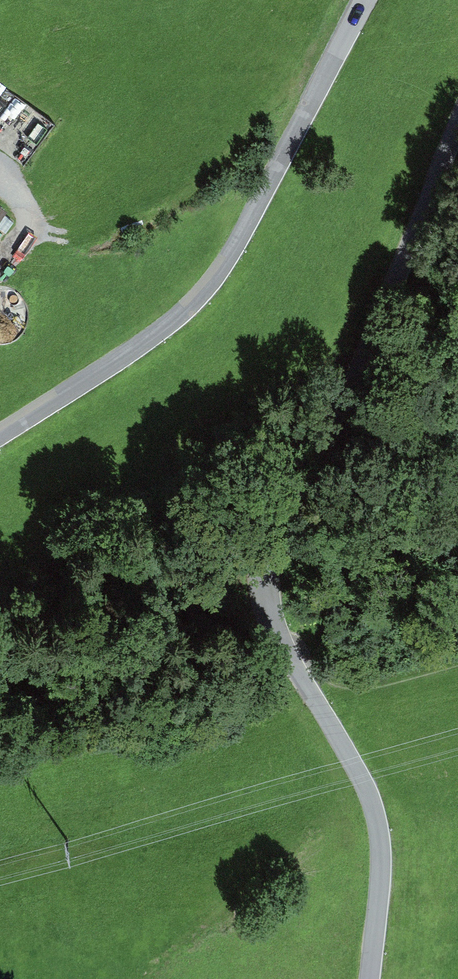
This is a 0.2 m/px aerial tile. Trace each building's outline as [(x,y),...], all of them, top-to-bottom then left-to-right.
[(14,210),(0,200),(0,228),(14,210)]
